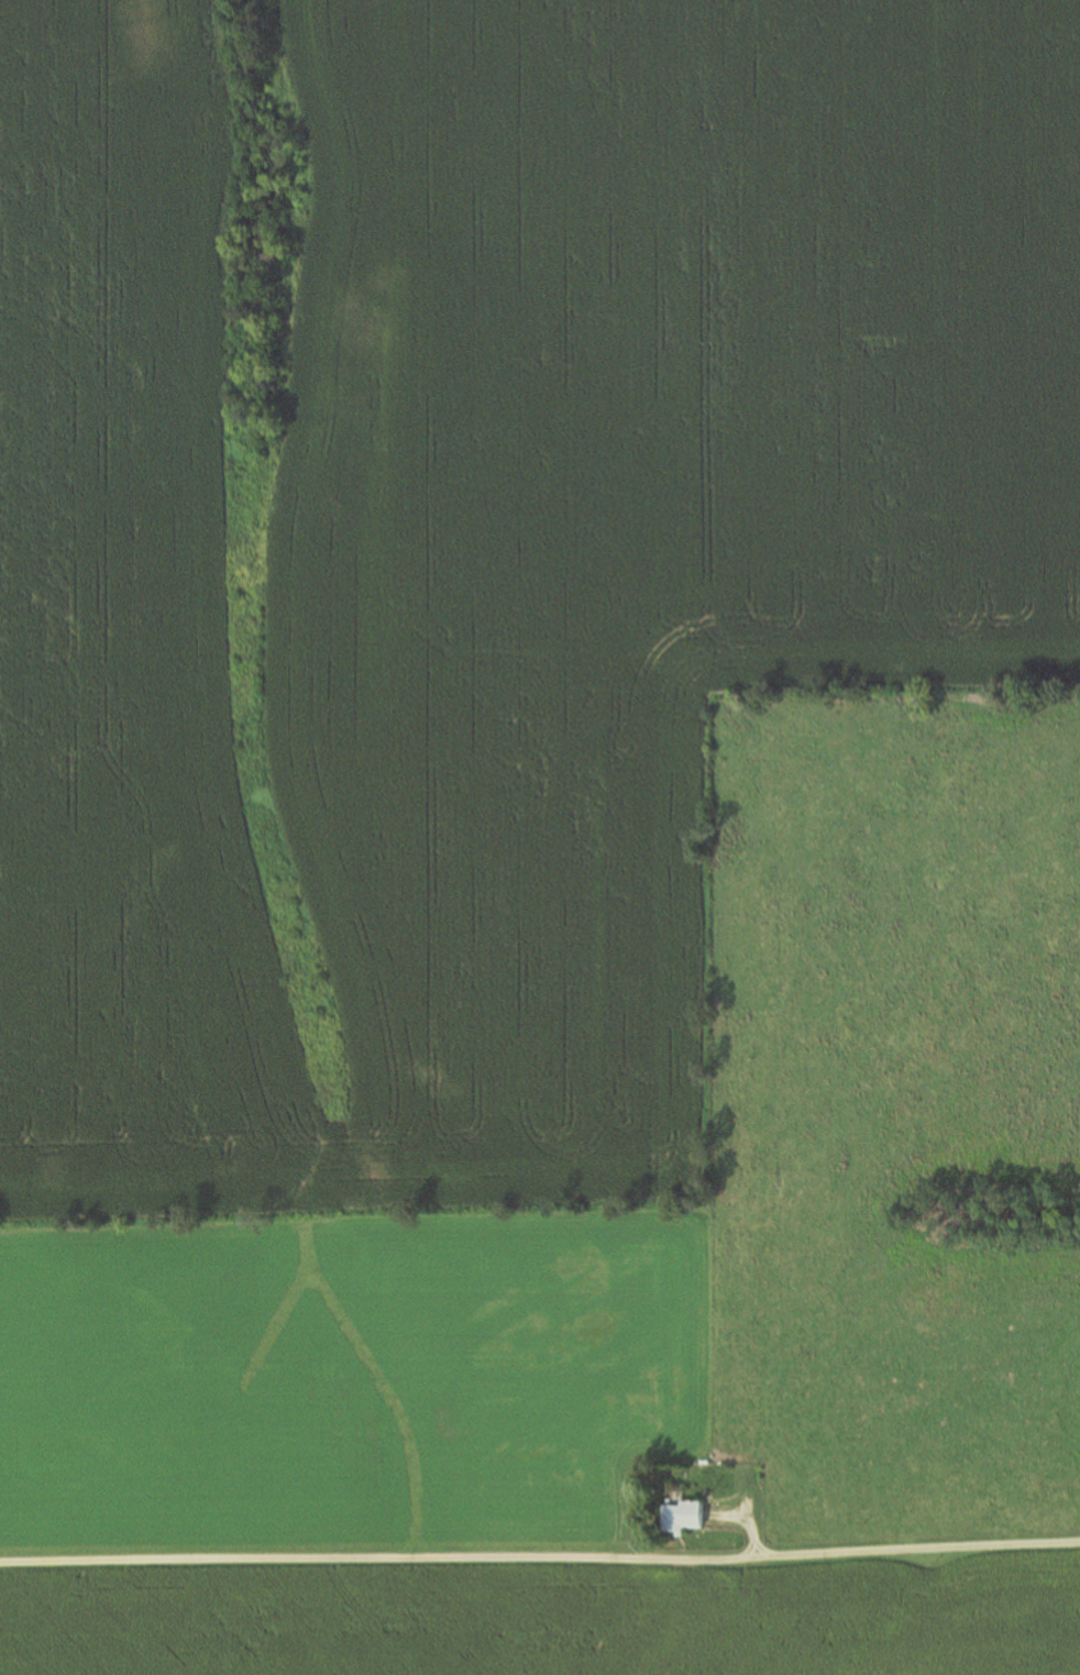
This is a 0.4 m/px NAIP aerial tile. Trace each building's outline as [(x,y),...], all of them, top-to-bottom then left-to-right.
[(702,1504),(661,1504),(661,1535),(682,1535),(682,1531),(702,1531),(702,1504)]
